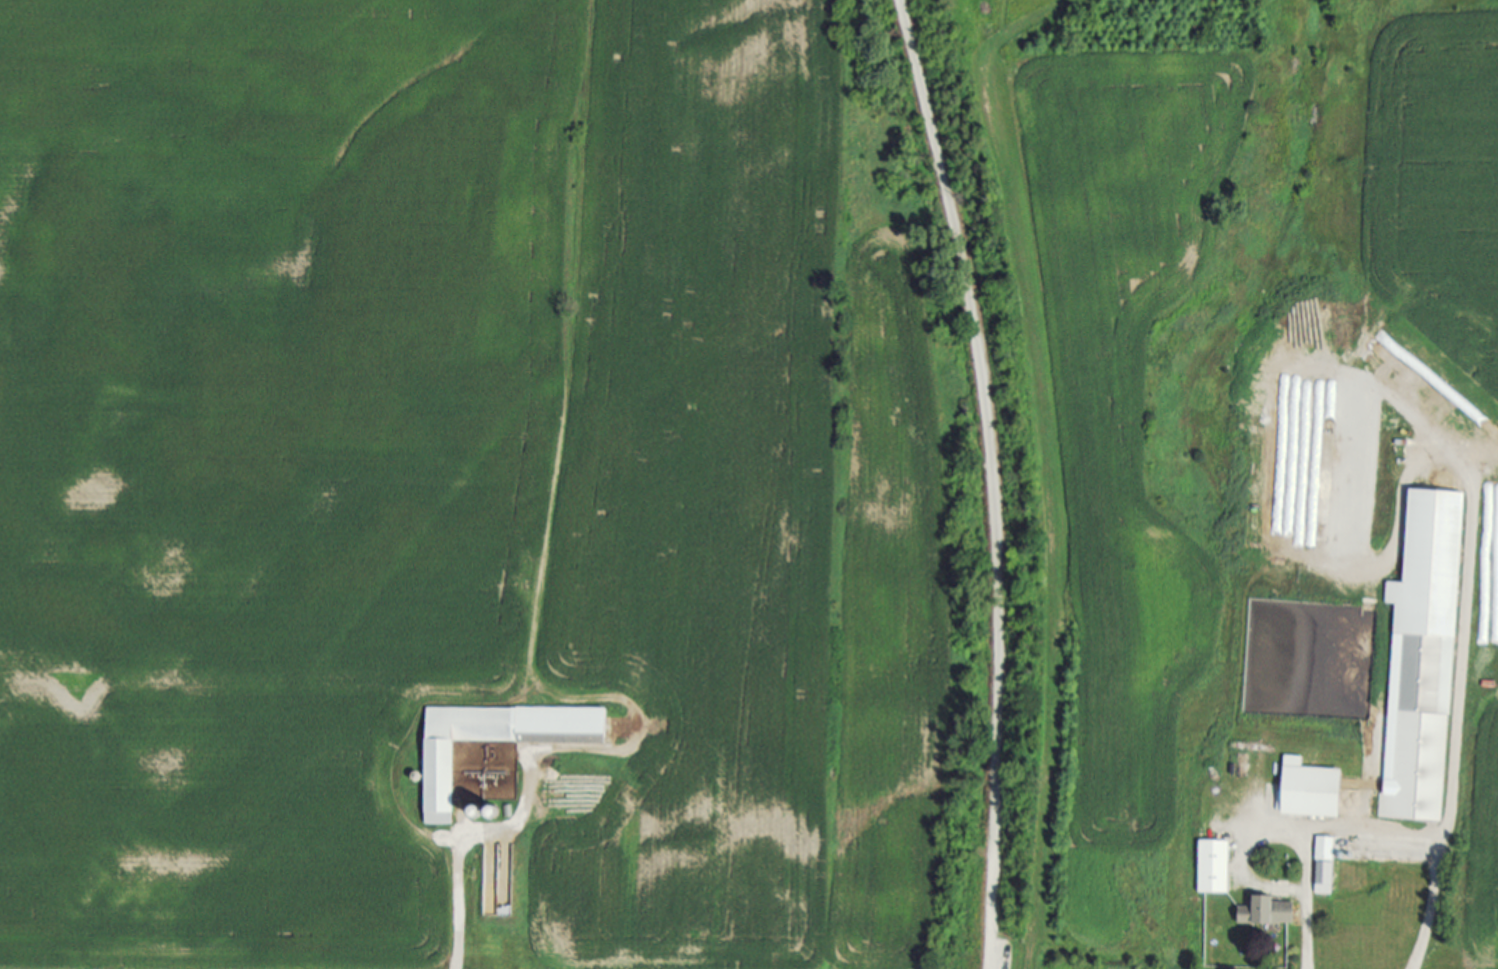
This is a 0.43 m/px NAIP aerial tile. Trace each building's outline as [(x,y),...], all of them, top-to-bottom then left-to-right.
[(1446,822),(1468,493),(1415,489),(1409,583),(1387,582),(1386,603),(1399,604),(1387,794),(1380,793),(1379,818),(1446,822)] [(613,709),(430,707),(429,825),(459,825),(460,742),(521,742),(521,734),(585,735),(585,744),(612,744),(613,709)] [(1347,770),(1305,768),(1306,757),(1288,756),(1287,791),(1280,791),(1279,814),(1345,817),(1347,770)] [(1336,837),(1318,837),(1316,893),(1321,893),(1321,887),(1334,888),(1336,837)] [(1232,842),(1200,841),(1199,893),(1230,894),(1232,842)] [(1279,897),(1253,896),(1253,907),(1238,907),(1238,923),(1298,925),(1298,903),(1279,902),(1279,897)]
